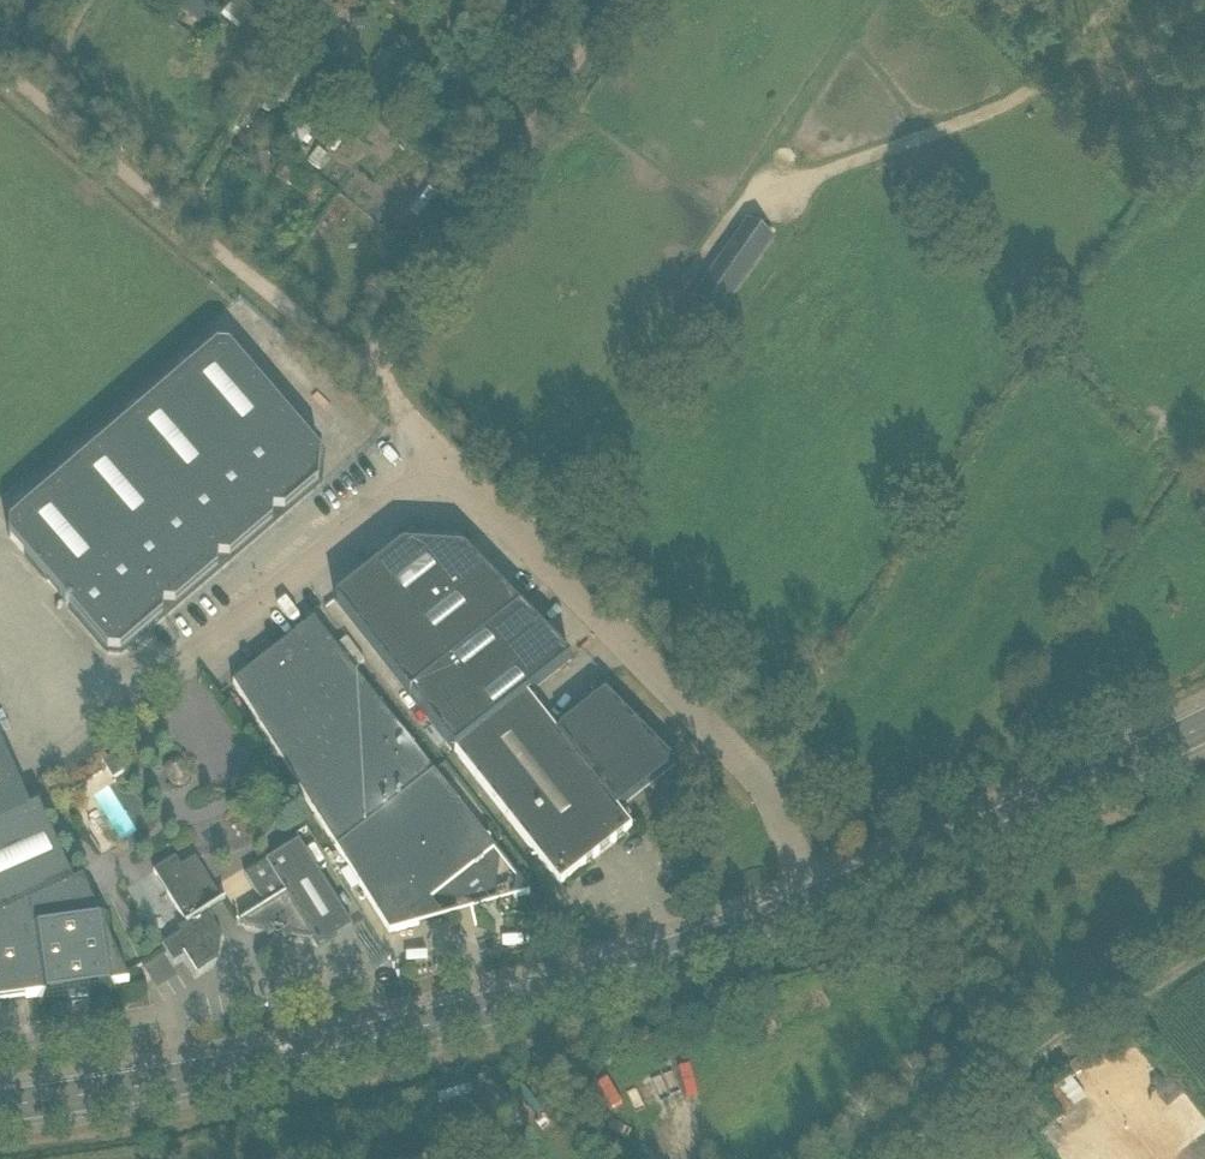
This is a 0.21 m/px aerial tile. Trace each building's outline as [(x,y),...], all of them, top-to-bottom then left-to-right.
[(197,19),(211,0),(177,0),(175,3),(197,19)] [(231,8),(225,17),(235,24),(241,15),(231,8)] [(381,49),(372,61),(385,71),(394,59),(387,54),(381,49)] [(707,307),(721,315),(775,241),(751,223),(694,296),(707,307)] [(217,346),(168,388),(9,524),(8,536),(107,652),(121,653),(163,617),(164,605),(176,606),(217,570),(218,559),(230,559),(272,524),(273,512),(285,513),(318,484),(321,454),(229,347),(217,346)] [(526,695),(571,660),(464,550),(402,547),(334,600),(454,751),(454,752),(560,886),(631,829),(617,810),(675,765),(605,694),(556,733),(555,732),(526,695)] [(435,773),(329,639),(314,620),(233,684),(337,849),(435,773)] [(0,741),(0,1002),(36,997),(38,1010),(122,999),(120,985),(129,984),(116,954),(109,910),(96,911),(83,880),(74,884),(39,806),(30,810),(0,741)] [(113,754),(102,761),(114,778),(124,771),(113,754)] [(500,855),(435,773),(337,849),(390,933),(419,925),(418,923),(417,923),(414,914),(434,898),(482,904),(476,896),(483,891),(494,905),(500,855)] [(299,842),(269,860),(245,876),(265,907),(237,925),(238,926),(243,922),(246,927),(264,931),(268,937),(274,933),(282,935),(285,941),(291,937),(309,941),(313,939),(320,948),(352,928),(299,842)] [(210,915),(208,912),(223,902),(195,858),(181,867),(175,858),(153,871),(186,924),(177,929),(180,934),(162,945),(174,964),(184,958),(196,977),(198,976),(197,975),(218,961),(222,937),(209,918),(210,915)] [(512,896),(513,898),(530,894),(517,878),(515,879),(512,896)]
